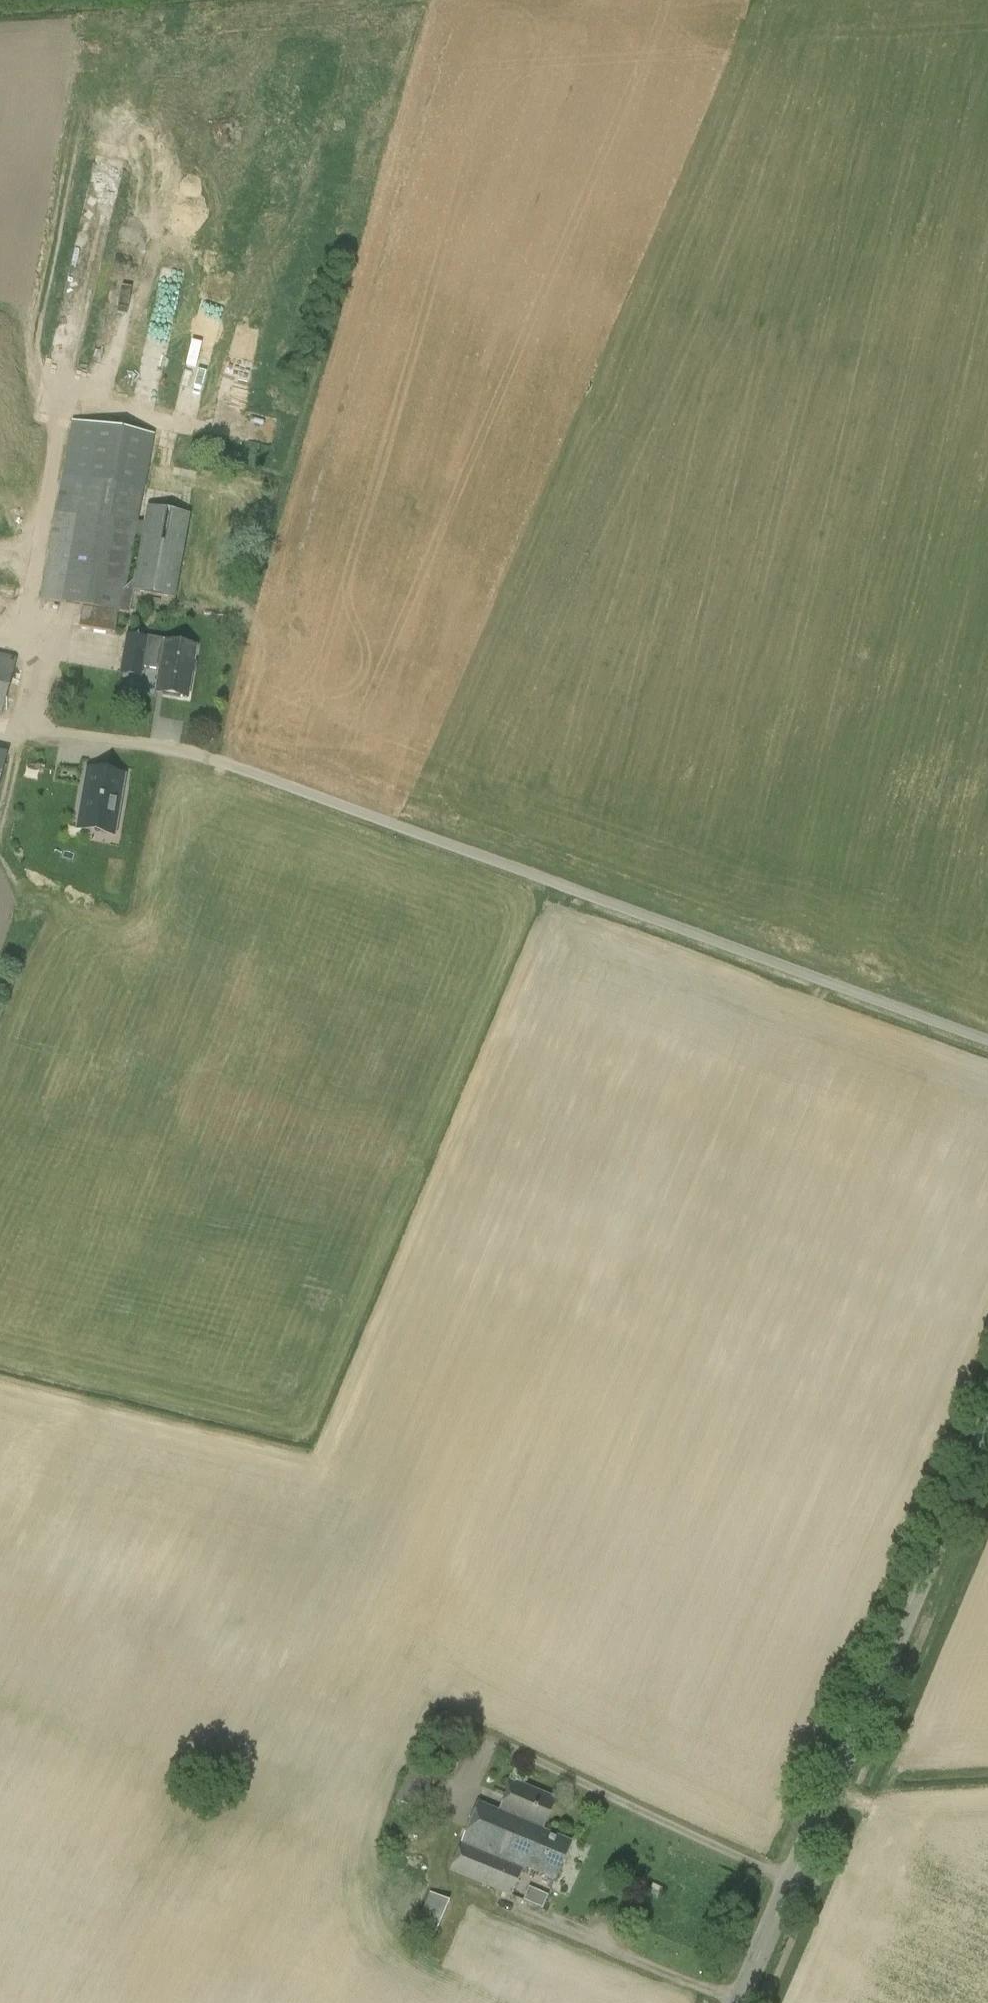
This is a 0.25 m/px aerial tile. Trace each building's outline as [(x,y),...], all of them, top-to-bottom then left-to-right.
[(143,523),(139,522),(145,488),(154,435),(72,421),(62,473),(40,600),(119,612),(130,614),(133,591),(176,599),(190,514),(146,506),(143,523)] [(115,633),(118,613),(82,608),(79,627),(115,633)] [(127,636),(124,656),(141,659),(140,667),(141,667),(142,667),(160,670),(156,692),(187,698),(195,647),(127,636)] [(1,719),(18,659),(0,654),(0,718),(1,719)] [(8,754),(0,752),(0,784),(8,754)] [(88,770),(80,815),(97,818),(95,827),(114,831),(123,776),(88,770)] [(479,1801),(461,1845),(460,1844),(449,1872),(511,1897),(522,1870),(524,1871),(525,1868),(555,1880),(571,1842),(543,1830),(556,1799),(512,1781),(499,1811),(480,1804),(481,1802),(479,1801)] [(519,1897),(538,1906),(543,1893),(524,1885),(519,1897)] [(429,1892),(414,1930),(434,1938),(449,1900),(429,1892)]
